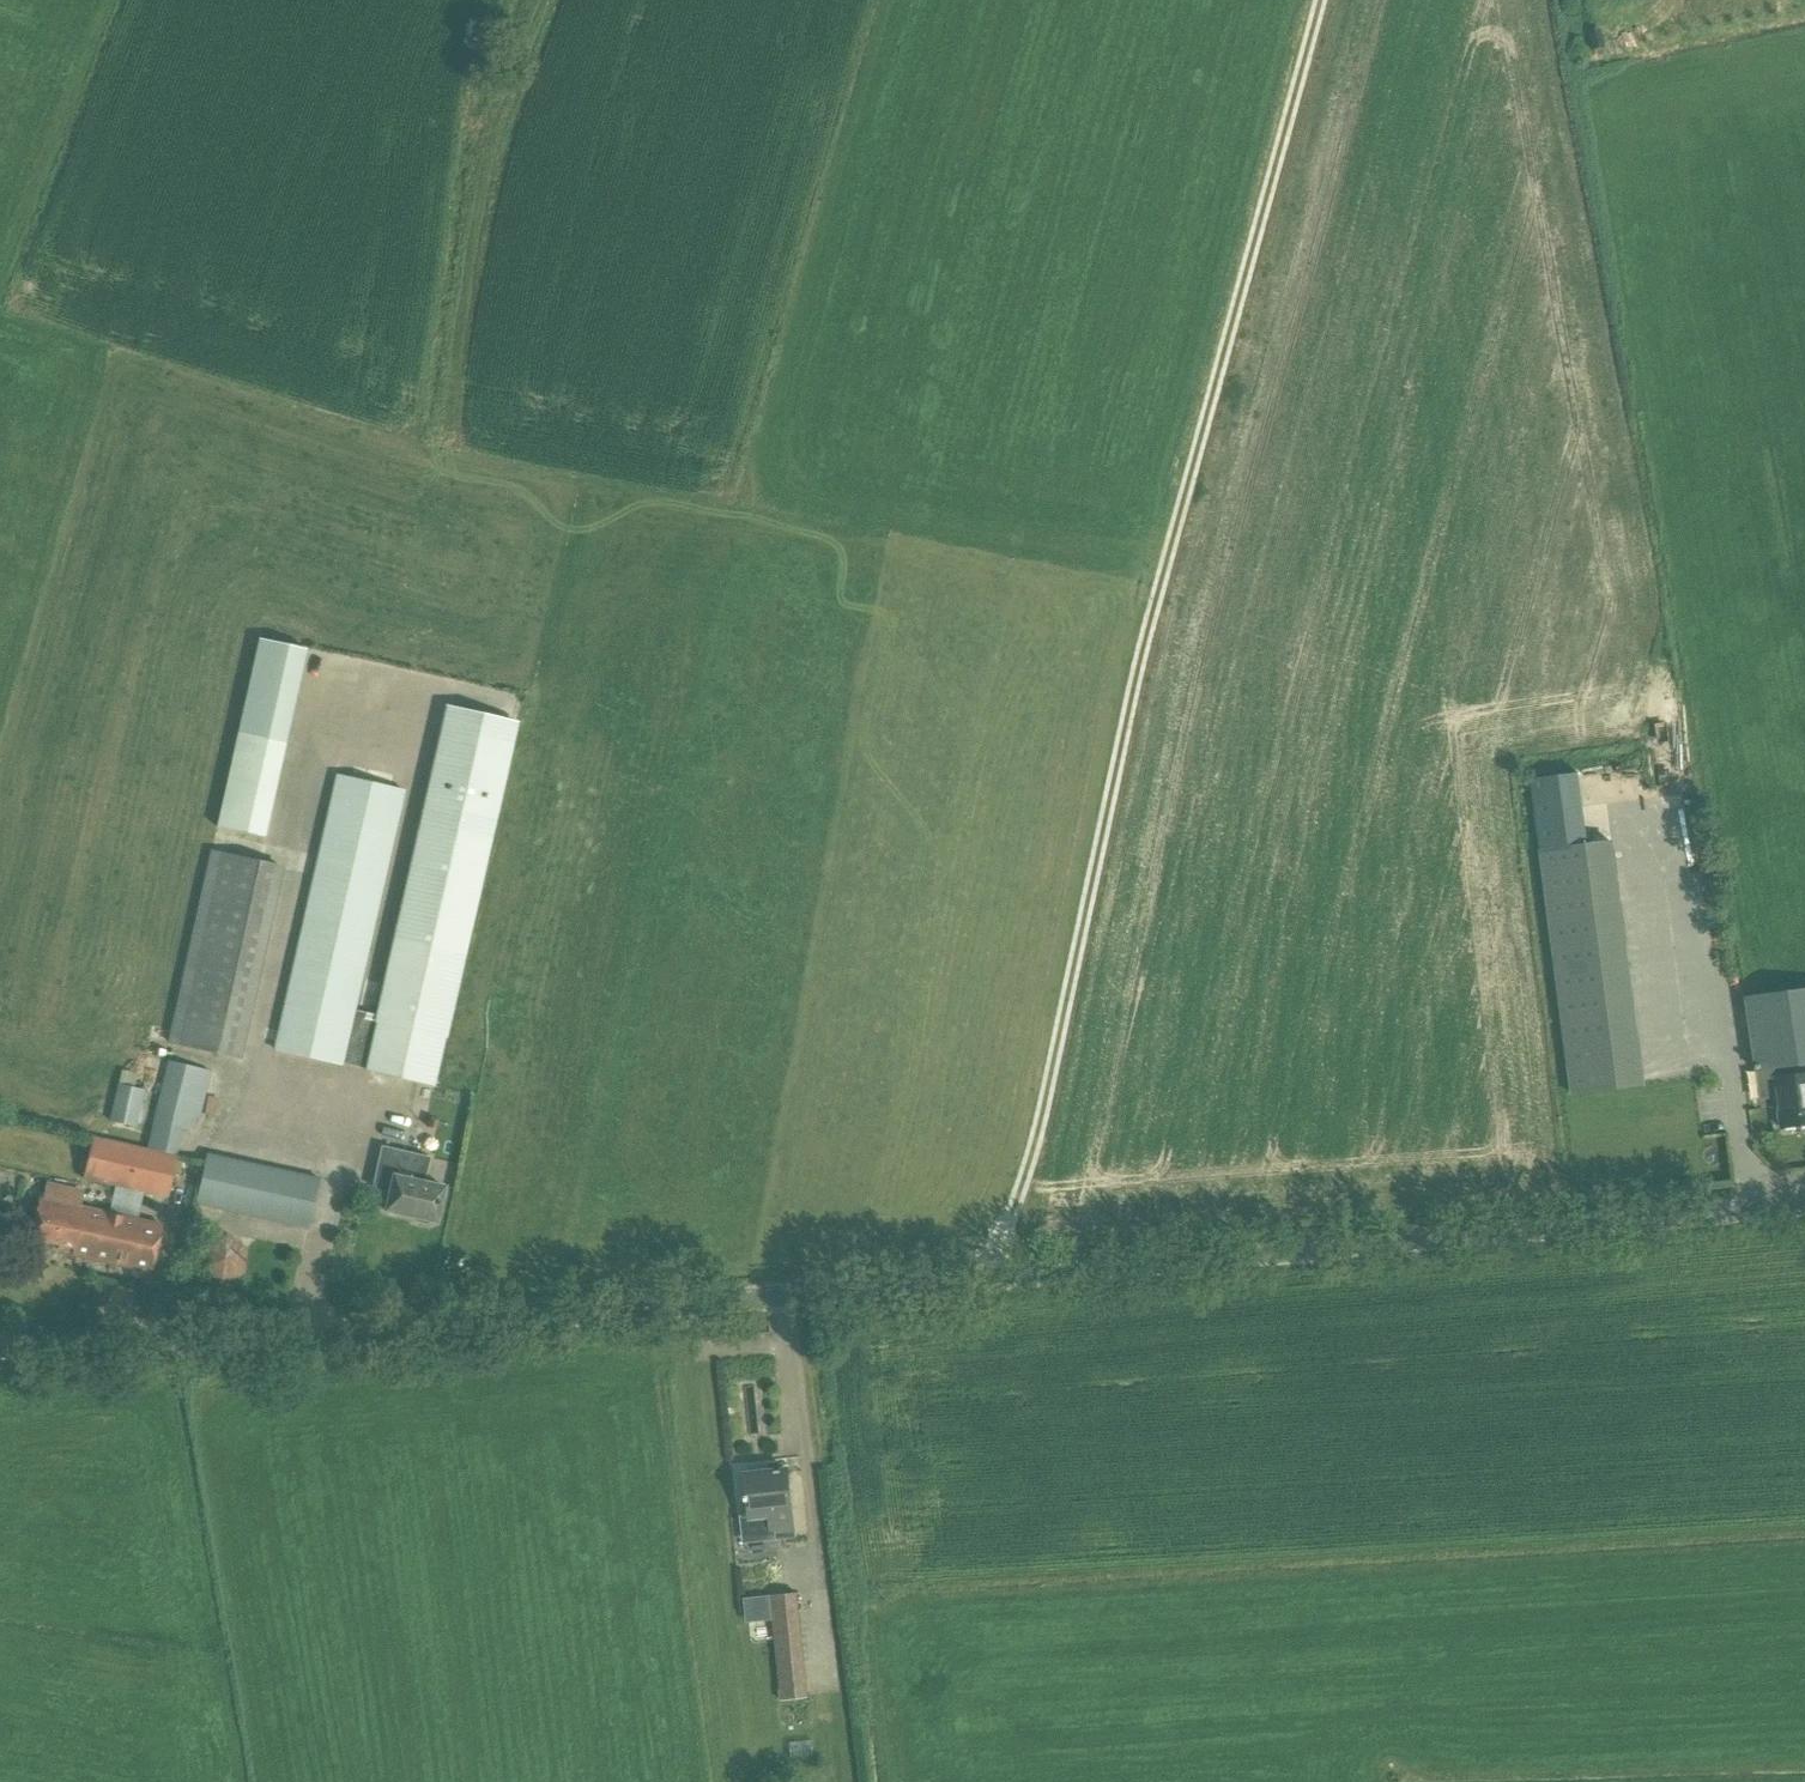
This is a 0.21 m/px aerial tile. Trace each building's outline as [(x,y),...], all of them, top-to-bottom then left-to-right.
[(237,733),(216,827),(263,837),(284,743),(305,650),(258,639),(237,733)] [(365,1069),(365,1071),(433,1087),(516,725),(448,709),(377,1019),(354,1013),(404,793),(336,778),(274,1050),(341,1066),(342,1063),(365,1069)] [(283,866),(209,850),(167,1043),(240,1060),(283,866)] [(1572,1094),(1645,1084),(1614,860),(1542,869),(1572,1094)] [(1744,999),(1755,1072),(1804,1065),(1804,991),(1744,999)] [(147,1149),(176,1155),(182,1129),(193,1131),(197,1117),(200,1118),(211,1071),(167,1060),(147,1149)] [(145,1090),(134,1088),(137,1072),(121,1069),(118,1084),(117,1084),(109,1121),(136,1128),(145,1090)] [(1804,1125),(1804,1073),(1776,1077),(1782,1128),(1804,1125)] [(177,1155),(176,1155),(147,1149),(92,1137),(82,1180),(167,1199),(177,1155)] [(426,1225),(431,1222),(435,1223),(443,1188),(423,1183),(428,1159),(382,1148),(375,1176),(391,1180),(384,1211),(413,1218),(416,1222),(426,1225)] [(301,1174),(254,1164),(206,1153),(195,1203),(290,1224),(301,1174)] [(320,1179),(301,1174),(290,1224),(309,1228),(320,1179)] [(73,1255),(150,1272),(161,1223),(41,1197),(32,1238),(58,1244),(57,1249),(73,1252),(73,1255)] [(245,1249),(226,1235),(204,1245),(201,1269),(221,1282),(243,1273),(245,1249)] [(745,1471),(747,1493),(744,1493),(745,1498),(748,1498),(749,1513),(741,1514),(743,1533),(774,1529),(775,1536),(795,1533),(787,1467),(745,1471)] [(797,1593),(770,1595),(780,1700),(808,1698),(797,1593)]
